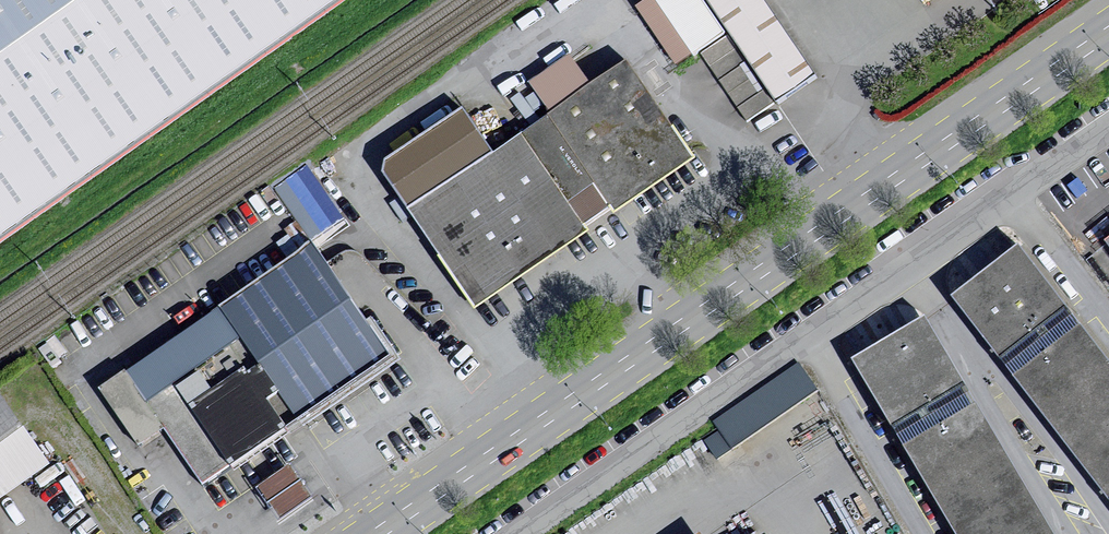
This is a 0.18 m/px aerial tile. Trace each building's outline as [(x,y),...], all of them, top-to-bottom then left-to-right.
[(336,0),(0,0),(0,239),(336,0)] [(651,2),(635,13),(676,77),(702,60),(747,129),(815,85),(759,0),(650,0),(651,2)] [(919,12),(936,0),(910,0),(919,12)] [(491,160),(461,115),(383,167),(381,180),(473,315),(694,169),(627,68),(590,93),(570,62),(529,90),(550,121),(491,160)] [(228,349),(142,407),(160,435),(201,494),(389,367),(310,250),(208,319),(228,349)] [(955,296),(977,325),(1108,493),(1108,371),(1014,250),(955,296)] [(858,360),(961,533),(1050,533),(941,350),(924,322),(858,360)] [(160,435),(142,407),(124,378),(97,395),(133,452),(160,435)] [(47,473),(0,404),(0,505),(47,473)] [(289,471),(254,495),(275,526),(310,502),(289,471)]
